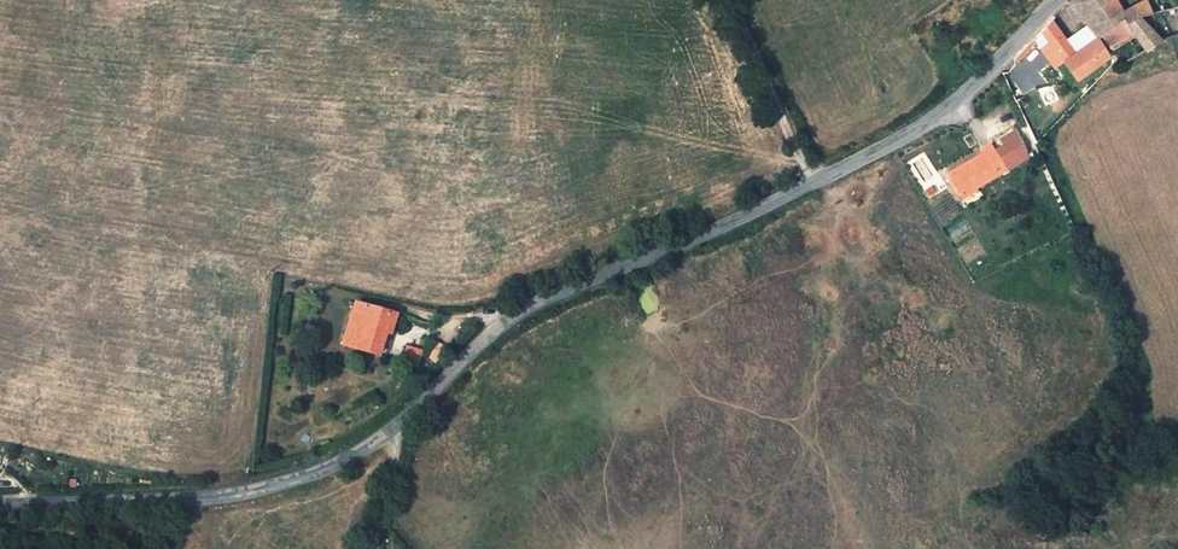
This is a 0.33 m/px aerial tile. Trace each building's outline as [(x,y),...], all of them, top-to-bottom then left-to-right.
[(1068,3),(1082,18),(1111,0),(1073,0),(1068,3)] [(1113,0),(1111,0),(1082,18),(1098,35),(1101,33),(1125,17),(1120,12),(1113,0)] [(1125,17),(1131,23),(1141,16),(1153,12),(1147,0),(1135,0),(1120,12),(1125,17)] [(1125,17),(1101,33),(1110,48),(1136,33),(1146,48),(1149,52),(1154,49),(1151,45),(1162,39),(1141,16),(1131,23),(1125,17)] [(1108,56),(1096,38),(1075,52),(1051,22),(1042,32),(1050,42),(1038,51),(1050,68),(1062,59),(1076,78),(1108,56)] [(1001,147),(993,151),(1002,172),(1027,159),(1013,131),(997,139),(1001,147)] [(980,155),(947,170),(958,192),(1002,172),(993,151),(989,143),(977,148),(980,155)] [(396,315),(358,305),(346,348),(360,352),(378,358),(385,335),(390,336),(396,315)] [(438,365),(448,349),(439,343),(429,359),(438,365)] [(424,350),(407,345),(401,362),(418,368),(424,350)] [(82,526),(66,527),(66,538),(83,536),(82,526)]
